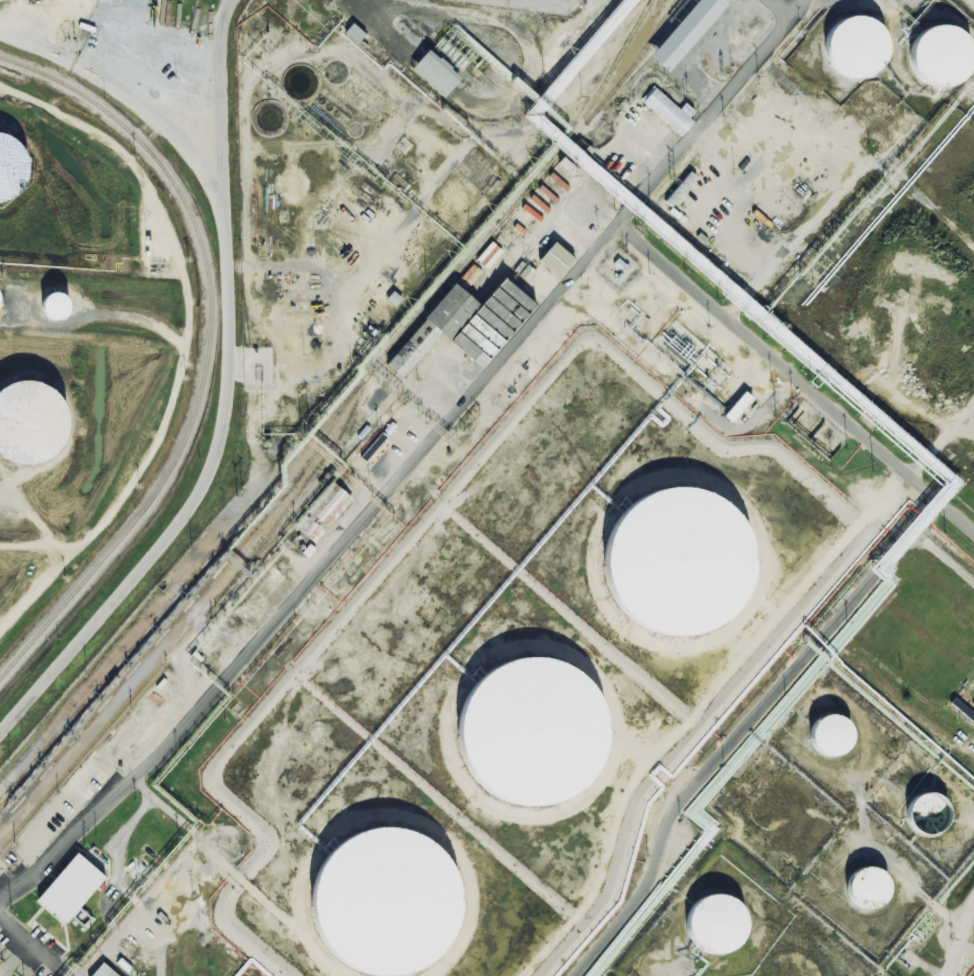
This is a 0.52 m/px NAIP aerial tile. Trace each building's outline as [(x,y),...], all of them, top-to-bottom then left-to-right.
[(718,0),(696,0),(647,57),(666,73),(724,5),(718,0)] [(878,62),(872,72),(862,79),(850,81),(839,79),(829,72),(822,62),(820,51),(822,39),(829,29),(839,23),(850,21),(862,23),(872,29),(878,39),(881,51),(878,62)] [(364,35),(351,24),(343,33),(356,44),(364,35)] [(963,71),(957,80),(947,87),(935,89),(924,87),(914,80),(907,71),(905,59),(907,47),(914,38),(924,31),(935,29),(947,31),(957,38),(963,47),(965,59),(963,71)] [(442,98),(459,79),(427,50),(410,69),(442,98)] [(677,138),(639,105),(652,91),(676,112),(681,105),(691,114),(685,120),(689,124),(677,138)] [(10,205),(0,208),(0,138),(7,140),(17,146),(24,154),(29,165),(30,176),(27,187),(20,197),(10,205)] [(537,261),(557,278),(572,259),(552,242),(537,261)] [(451,283),(386,366),(402,379),(437,334),(480,368),(532,303),(500,278),(479,305),(451,283)] [(71,310),(70,315),(68,319),(65,321),(61,323),(56,323),(52,322),(48,320),(46,317),(44,313),(44,309),(45,304),(47,300),(51,297),(56,296),(60,296),(65,298),(68,301),(70,306),(71,310)] [(4,459),(0,455),(0,392),(5,388),(17,383),(30,382),(42,385),(54,392),(62,402),(67,414),(68,427),(65,439),(57,452),(46,461),(32,465),(17,464),(4,459)] [(750,398),(742,392),(722,416),(730,423),(750,398)] [(351,500),(331,481),(292,524),(312,543),(351,500)] [(619,607),(608,583),(606,557),(612,532),(627,510),(648,495),(671,488),(694,489),(717,496),(736,511),(749,530),(756,552),(756,576),(748,598),(734,617),(713,632),(687,639),(661,637),(638,625),(619,607)] [(471,779),(459,755),(456,729),(463,703),(477,681),(497,666),(520,658),(545,657),(568,664),(588,679),(603,699),(611,722),(611,747),(603,770),(588,790),(566,805),(540,812),(514,809),(490,798),(471,779)] [(853,739),(851,747),(848,752),(843,756),(837,759),(831,759),(824,758),(819,754),(814,749),(812,743),(811,737),(813,731),(817,724),(823,720),(829,718),(837,718),(843,721),(849,726),(852,732),(853,739)] [(950,813),(951,820),(949,826),(945,832),(939,837),(932,839),(925,839),(919,836),(913,831),(910,825),(909,817),(910,810),(914,805),(919,800),(925,798),(931,797),(938,799),(943,802),(948,807),(950,813)] [(431,969),(415,975),(360,975),(354,974),(333,959),(318,937),(311,911),(314,885),(325,861),(344,842),(366,831),(390,828),(414,832),(435,844),(452,861),(462,884),(465,908),(461,932),(449,953),(431,969)] [(71,854),(34,898),(64,923),(101,879),(71,854)] [(890,894),(888,901),(885,907),(880,911),(874,914),(867,914),(861,913),(856,909),(851,904),(849,898),(848,892),(850,885),(854,879),(859,875),(866,873),(874,873),(880,876),(886,881),(889,887),(890,894)] [(747,922),(748,931),(746,940),(740,949),(732,955),(722,958),(712,958),(702,954),(695,947),(690,938),(688,927),(691,917),(696,909),(703,903),(711,900),(721,899),(730,901),(738,906),(744,913),(747,922)] [(99,965),(111,975),(89,975),(99,965)]
